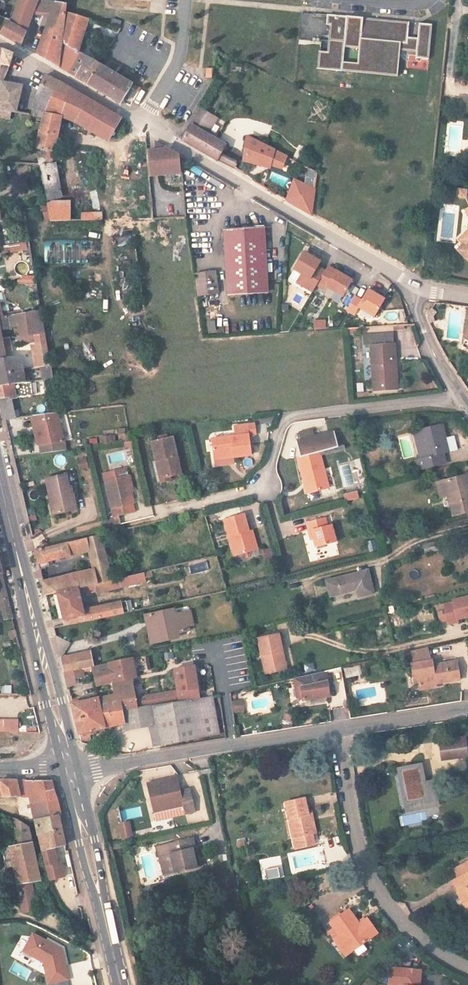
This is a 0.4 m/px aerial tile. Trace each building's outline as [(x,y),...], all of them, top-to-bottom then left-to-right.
[(33,1),(12,0),(10,22),(6,24),(3,27),(0,33),(0,39),(18,50),(28,18),(33,1)] [(47,19),(52,5),(33,1),(28,18),(47,19)] [(63,7),(52,5),(47,19),(33,58),(55,72),(59,48),(62,21),(63,7)] [(409,39),(411,24),(377,21),(331,17),(328,54),(319,53),(318,72),(343,74),(344,65),(345,49),(360,50),(359,66),(399,69),(400,52),(401,52),(418,53),(417,60),(431,61),(434,26),(420,25),(419,40),(409,39)] [(62,21),(59,48),(77,53),(83,29),(62,21)] [(399,78),(401,52),(400,52),(399,69),(359,66),(344,65),(343,74),(399,78)] [(4,78),(11,63),(4,59),(3,55),(0,55),(0,76),(4,78)] [(89,84),(93,65),(86,61),(76,79),(89,84)] [(93,65),(89,84),(95,88),(122,104),(123,102),(132,87),(99,67),(93,65)] [(26,112),(45,120),(47,121),(66,92),(42,80),(29,106),(26,112)] [(8,119),(12,120),(16,102),(19,92),(0,89),(0,117),(8,119)] [(83,127),(111,144),(123,125),(83,100),(66,92),(47,121),(45,120),(35,153),(42,154),(53,156),(63,126),(66,123),(80,133),(83,127)] [(183,127),(199,135),(209,117),(193,108),(187,121),(183,127)] [(0,117),(0,126),(5,127),(8,119),(0,117)] [(214,119),(209,117),(199,135),(205,138),(214,119)] [(199,135),(183,127),(177,139),(187,145),(212,160),(220,147),(205,138),(199,135)] [(283,178),(286,161),(252,144),(250,156),(247,169),(283,178)] [(150,159),(153,185),(188,180),(186,165),(160,150),(161,158),(150,159)] [(42,154),(35,153),(36,170),(39,180),(45,179),(42,154)] [(314,223),(318,198),(298,188),(292,209),(314,223)] [(45,207),(46,213),(49,224),(69,224),(68,210),(68,206),(45,207)] [(42,224),(49,224),(46,213),(39,217),(42,224)] [(13,229),(12,222),(0,221),(0,231),(13,229)] [(117,233),(132,231),(130,221),(116,224),(117,233)] [(229,277),(231,300),(271,297),(268,233),(227,236),(229,277)] [(94,262),(94,240),(44,240),(44,262),(94,262)] [(320,271),(323,266),(307,257),(296,274),(305,279),(300,287),(315,297),(320,288),(328,293),(329,291),(345,301),(354,285),(330,271),(328,276),(325,280),(317,276),(320,271)] [(325,280),(328,276),(320,271),(317,276),(325,280)] [(220,299),(218,275),(199,277),(202,301),(220,299)] [(371,295),(364,305),(357,301),(349,315),(356,319),(361,312),(376,321),(387,304),(371,295)] [(313,320),(314,330),(326,329),(325,319),(313,320)] [(22,378),(20,362),(3,363),(0,349),(19,347),(20,353),(37,352),(41,376),(51,375),(42,324),(2,329),(0,329),(0,381),(22,378)] [(394,339),(367,341),(368,350),(373,350),(376,395),(400,394),(397,349),(395,349),(394,339)] [(51,375),(41,376),(43,387),(53,386),(51,375)] [(22,378),(0,381),(0,392),(7,391),(24,390),(22,378)] [(7,391),(0,392),(0,416),(2,423),(14,421),(7,391)] [(40,450),(61,447),(55,416),(45,418),(29,419),(32,430),(36,429),(40,450)] [(213,441),(216,461),(235,459),(253,457),(251,436),(259,435),(258,425),(237,427),(238,438),(213,441)] [(427,462),(421,464),(423,474),(441,469),(439,459),(447,457),(451,456),(445,428),(420,434),(427,462)] [(414,435),(421,464),(427,462),(420,434),(414,435)] [(297,461),(303,485),(307,484),(310,498),(328,493),(320,458),(338,454),(334,437),(296,446),(300,461),(297,461)] [(178,486),(177,482),(188,480),(180,443),(159,447),(168,488),(178,486)] [(63,455),(61,447),(40,450),(42,458),(63,455)] [(439,459),(441,469),(449,467),(447,457),(439,459)] [(340,464),(344,487),(356,484),(352,462),(340,464)] [(133,507),(130,494),(126,480),(124,472),(101,478),(112,521),(118,520),(134,515),(132,507),(133,507)] [(52,519),(69,516),(66,501),(70,500),(66,480),(45,484),(52,519)] [(467,483),(438,490),(440,501),(451,498),(456,519),(467,516),(467,483)] [(345,494),(347,501),(359,498),(357,490),(345,494)] [(73,500),(70,500),(66,501),(69,516),(76,515),(73,500)] [(257,553),(252,536),(247,515),(226,521),(237,558),(257,553)] [(112,521),(102,524),(104,530),(104,531),(120,528),(118,520),(112,521)] [(305,528),(308,537),(310,537),(312,538),(314,545),(316,554),(336,549),(331,531),(327,531),(325,523),(305,528)] [(256,535),(252,536),(257,553),(261,552),(256,535)] [(44,603),(50,601),(106,587),(95,541),(34,557),(36,569),(76,559),(82,581),(41,590),(44,603)] [(437,546),(423,550),(425,558),(439,554),(437,546)] [(269,547),(261,550),(264,559),(272,557),(269,547)] [(8,595),(2,574),(0,574),(0,597),(8,595)] [(366,577),(327,586),(330,601),(354,595),(356,602),(372,598),(366,577)] [(142,578),(106,587),(50,601),(58,635),(77,631),(106,624),(104,618),(80,623),(77,606),(145,587),(142,578)] [(453,626),(462,624),(462,621),(467,620),(467,600),(456,603),(457,606),(448,608),(452,623),(453,626)] [(445,625),(452,623),(448,608),(441,610),(445,625)] [(190,611),(165,617),(168,628),(161,629),(165,646),(184,642),(182,634),(192,631),(193,637),(205,634),(204,629),(209,628),(206,614),(191,618),(190,611)] [(159,619),(161,629),(168,628),(165,617),(159,619)] [(269,680),(287,676),(282,657),(286,656),(283,640),(261,645),(269,680)] [(416,671),(418,684),(423,683),(425,690),(425,693),(442,691),(441,688),(444,687),(445,689),(466,686),(463,667),(445,669),(446,672),(438,674),(437,664),(434,665),(431,651),(415,655),(419,671),(416,671)] [(60,660),(62,671),(82,667),(86,666),(84,655),(60,660)] [(291,675),(286,656),(282,657),(287,676),(291,675)] [(125,698),(127,713),(141,710),(139,699),(135,679),(140,678),(137,657),(129,658),(135,696),(125,698)] [(135,696),(129,658),(90,665),(94,688),(110,684),(112,696),(96,699),(95,695),(69,700),(74,721),(127,713),(125,698),(135,696)] [(360,665),(344,667),(345,677),(361,675),(360,665)] [(82,667),(62,671),(65,685),(73,683),(72,675),(78,674),(78,672),(83,671),(82,667)] [(181,693),(139,699),(141,710),(203,700),(197,668),(177,671),(181,693)] [(296,684),(300,698),(305,697),(307,704),(308,708),(333,702),(330,687),(327,688),(324,677),(296,684)] [(335,706),(347,704),(344,681),(332,683),(335,706)] [(10,694),(11,686),(3,685),(2,693),(10,694)] [(203,700),(141,710),(127,713),(131,733),(158,729),(162,748),(222,737),(216,698),(203,700)] [(244,716),(242,706),(235,707),(238,718),(244,716)] [(131,733),(127,713),(74,721),(79,740),(87,739),(87,736),(93,736),(92,731),(126,726),(127,734),(131,733)] [(16,732),(16,721),(0,721),(0,732),(16,732)] [(438,748),(440,758),(465,753),(463,744),(438,748)] [(465,753),(440,758),(441,766),(467,761),(465,753)] [(158,769),(161,778),(175,774),(173,764),(158,769)] [(423,788),(420,769),(396,774),(403,811),(427,807),(426,803),(424,791),(423,788)] [(28,780),(29,801),(38,798),(38,794),(55,791),(52,781),(28,780)] [(1,795),(20,797),(16,781),(6,781),(0,781),(0,790),(1,795)] [(164,790),(163,787),(146,790),(152,816),(182,811),(183,819),(193,817),(187,794),(178,796),(176,788),(164,790)] [(424,791),(426,803),(434,801),(432,790),(424,791)] [(57,797),(55,791),(38,794),(38,798),(29,801),(33,819),(60,814),(62,814),(58,798),(57,799),(57,797)] [(427,807),(403,811),(404,817),(436,811),(434,801),(426,803),(427,807)] [(284,807),(291,843),(309,840),(305,820),(302,803),(284,807)] [(127,808),(129,818),(141,816),(140,806),(127,808)] [(33,819),(36,835),(63,829),(62,823),(60,814),(33,819)] [(9,844),(23,916),(39,911),(33,878),(41,877),(26,823),(13,819),(15,843),(9,844)] [(305,820),(309,840),(314,839),(310,819),(305,820)] [(117,823),(121,839),(133,836),(129,820),(117,823)] [(36,835),(50,881),(66,877),(62,863),(57,864),(54,847),(66,844),(63,829),(36,835)] [(309,840),(291,843),(294,856),(312,853),(309,840)] [(190,864),(188,854),(191,853),(189,843),(153,851),(159,880),(196,872),(194,863),(190,864)] [(302,855),(303,863),(311,862),(310,854),(302,855)] [(449,876),(454,884),(447,887),(458,907),(462,905),(467,914),(467,865),(449,876)] [(264,868),(266,880),(280,878),(278,866),(264,868)] [(458,907),(467,924),(467,914),(462,905),(458,907)] [(356,927),(345,911),(325,925),(334,939),(337,937),(349,954),(375,936),(364,921),(356,927)] [(53,950),(26,934),(15,951),(35,963),(39,982),(59,978),(53,950)] [(337,937),(334,939),(346,956),(349,954),(337,937)] [(417,974),(387,972),(386,984),(416,984),(417,974)] [(352,979),(346,975),(339,984),(348,984),(352,979)]
